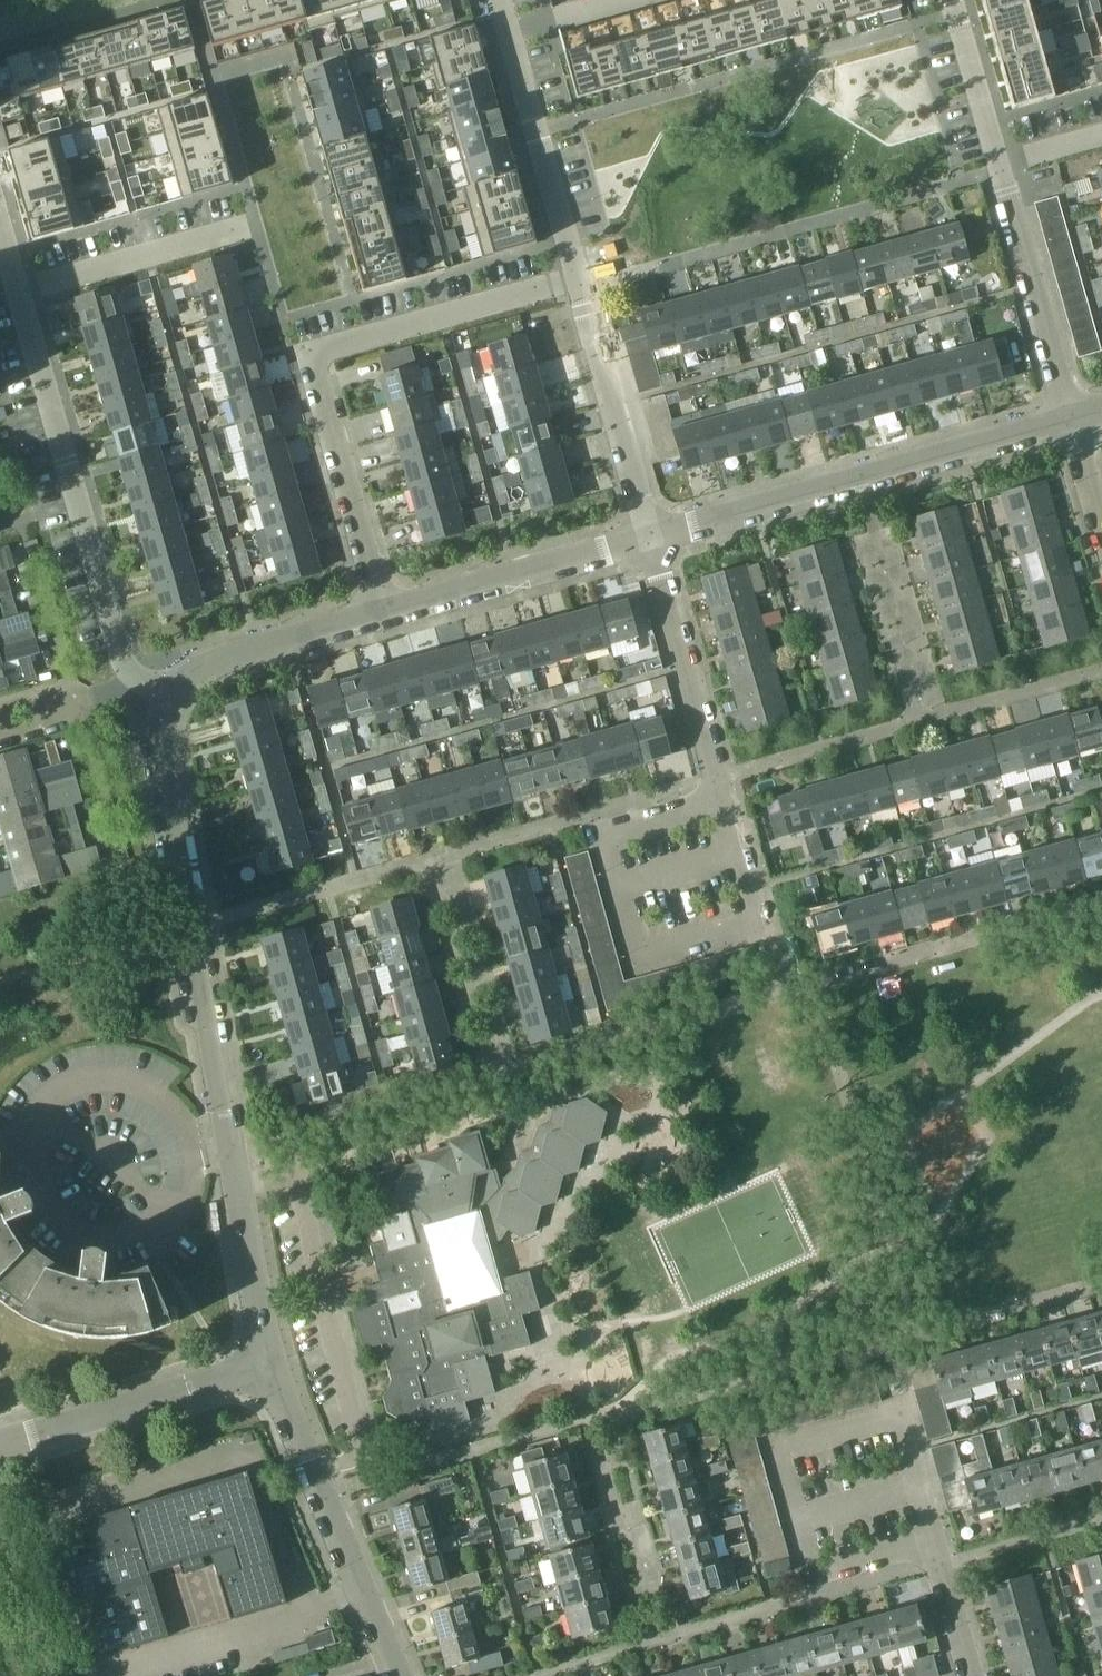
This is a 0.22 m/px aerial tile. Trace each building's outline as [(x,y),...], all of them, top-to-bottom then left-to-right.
[(202,4),(214,47),(237,41),(226,0),(218,0),(202,4)] [(237,41),(240,40),(261,34),(251,0),(226,0),(237,41)] [(261,34),(264,33),(284,28),(276,0),(251,0),(261,34)] [(284,28),(290,26),(305,21),(307,21),(301,0),(276,0),(284,28)] [(307,21),(305,21),(308,31),(336,24),(335,18),(333,19),(328,0),(301,0),(307,21)] [(333,19),(335,18),(359,11),(356,0),(328,0),(333,19)] [(359,11),(385,4),(384,0),(356,0),(359,11)] [(752,6),(763,47),(775,43),(787,40),(775,0),(774,0),(752,6)] [(787,40),(810,33),(800,0),(775,0),(787,40)] [(810,33),(833,27),(825,0),(800,0),(810,33)] [(833,27),(856,20),(850,0),(825,0),(833,27)] [(856,20),(879,14),(875,0),(850,0),(856,20)] [(879,14),(901,8),(899,0),(875,0),(879,14)] [(988,21),(1030,9),(1027,0),(982,0),(988,21)] [(1066,8),(1079,5),(1077,0),(1064,0),(1066,8)] [(1095,66),(1098,75),(1101,85),(1101,0),(1077,0),(1095,66)] [(752,6),(729,13),(740,53),(752,50),(763,47),(752,6)] [(1036,32),(1030,9),(988,21),(994,44),(1036,32)] [(183,10),(161,16),(172,56),(194,50),(183,10)] [(454,12),(444,15),(447,26),(457,23),(454,12)] [(729,13),(706,19),(717,60),(729,56),(740,53),(729,13)] [(444,15),(434,18),(437,29),(447,26),(444,15)] [(161,16),(139,22),(150,63),(172,56),(161,16)] [(706,19),(683,26),(694,66),(717,60),(706,19)] [(139,22),(117,28),(128,69),(150,63),(139,22)] [(430,38),(417,41),(425,67),(432,65),(437,63),(483,51),(475,25),(430,38)] [(402,26),(392,29),(395,40),(406,38),(402,26)] [(683,26),(659,32),(671,73),(694,66),(683,26)] [(117,28),(95,34),(107,75),(128,69),(117,28)] [(392,29),(382,32),(385,43),(395,40),(392,29)] [(659,32),(636,39),(648,79),(671,73),(659,32)] [(1001,67),(1043,55),(1036,32),(994,44),(1001,67)] [(95,34),(73,40),(85,81),(107,75),(95,34)] [(1077,46),(1090,42),(1087,34),(1074,37),(1077,45),(1077,46)] [(367,36),(357,39),(360,50),(370,48),(367,36)] [(1074,37),(1063,41),(1065,49),(1077,45),(1074,37)] [(636,39),(613,45),(625,86),(648,79),(636,39)] [(73,40),(51,47),(63,87),(85,81),(73,40)] [(312,40),(302,43),(305,54),(315,51),(312,40)] [(1092,51),(1090,42),(1077,46),(1079,55),(1092,51)] [(341,44),(331,47),(334,58),(344,55),(341,44)] [(613,45),(590,52),(601,92),(625,86),(613,45)] [(51,47),(29,53),(41,93),(63,87),(51,47)] [(331,47),(321,49),(324,61),(334,58),(331,47)] [(589,47),(567,53),(580,98),(601,92),(590,52),(589,47)] [(315,51),(305,54),(308,65),(318,62),(315,51)] [(437,63),(432,65),(439,89),(447,87),(489,75),(483,51),(437,63)] [(29,53),(7,59),(19,99),(21,99),(41,93),(29,53)] [(1007,88),(1049,76),(1043,55),(1001,67),(1007,88)] [(0,61),(0,119),(1,124),(26,117),(21,99),(19,99),(7,59),(0,61)] [(350,60),(302,74),(309,99),(357,86),(357,85),(350,60)] [(408,60),(397,63),(400,74),(408,71),(411,71),(408,60)] [(382,79),(390,77),(393,76),(390,65),(379,69),(382,79)] [(1082,69),(1088,89),(1101,85),(1098,75),(1095,66),(1082,69)] [(489,75),(447,87),(447,88),(453,110),(453,112),(496,99),(489,75)] [(1013,110),(1055,98),(1049,76),(1007,88),(1013,110)] [(190,81),(180,84),(183,95),(193,92),(190,81)] [(357,86),(309,99),(316,124),(364,110),(365,112),(370,110),(362,83),(357,85),(357,86)] [(180,84),(170,87),(173,98),(183,95),(180,84)] [(415,85),(404,88),(407,98),(418,95),(415,85)] [(386,93),(389,103),(400,100),(397,90),(386,93)] [(147,93),(137,95),(140,107),(150,104),(147,93)] [(207,94),(158,109),(164,132),(214,118),(207,94)] [(137,95),(127,98),(130,109),(140,107),(137,95)] [(418,95),(407,98),(409,109),(421,105),(418,95)] [(453,110),(448,112),(455,137),(503,124),(496,99),(453,112),(453,110)] [(400,100),(389,103),(392,114),(403,110),(400,100)] [(102,105),(92,108),(95,119),(105,117),(102,105)] [(92,108),(82,111),(85,122),(95,119),(92,108)] [(364,110),(316,124),(323,148),(371,135),(371,134),(365,112),(364,110)] [(59,118),(49,121),(52,132),(62,129),(59,118)] [(214,118),(164,132),(171,154),(220,140),(214,118)] [(49,121),(39,124),(42,135),(52,132),(49,121)] [(503,124),(455,137),(462,162),(510,148),(503,124)] [(19,125),(3,130),(6,139),(22,135),(19,125)] [(126,132),(115,135),(118,146),(129,142),(126,132)] [(371,135),(323,148),(330,173),(378,159),(379,160),(384,159),(376,132),(371,134),(371,135)] [(429,134),(418,137),(420,147),(432,144),(429,134)] [(109,137),(98,140),(101,150),(112,147),(109,137)] [(49,139),(9,150),(16,173),(56,162),(49,139)] [(400,142),(403,152),(414,149),(411,139),(400,142)] [(220,140),(171,154),(177,175),(226,161),(220,140)] [(129,142),(118,146),(121,156),(132,152),(129,142)] [(432,144),(420,147),(423,157),(434,154),(432,144)] [(112,147),(101,150),(103,161),(115,157),(112,147)] [(510,148),(462,162),(469,185),(469,186),(517,173),(510,148)] [(414,149),(403,152),(405,162),(416,159),(414,149)] [(378,159),(330,173),(337,197),(385,184),(385,182),(379,160),(378,159)] [(226,161),(177,175),(183,198),(233,184),(226,161)] [(56,162),(16,173),(22,195),(62,184),(56,162)] [(469,185),(464,187),(471,211),(524,196),(517,173),(469,186),(469,185)] [(139,176),(128,179),(131,189),(142,186),(139,176)] [(62,184),(22,195),(28,217),(78,203),(72,181),(62,184)] [(121,181),(110,184),(113,194),(124,191),(121,181)] [(385,184),(337,197),(344,222),(392,208),(392,209),(398,208),(390,181),(385,182),(385,184)] [(442,183),(431,186),(434,196),(445,193),(442,183)] [(1075,183),(1064,186),(1067,199),(1078,196),(1075,183)] [(142,186),(131,189),(133,199),(145,196),(142,186)] [(413,191),(416,201),(427,198),(425,188),(413,191)] [(124,191),(113,194),(116,204),(127,201),(124,191)] [(445,193),(434,196),(437,206),(448,203),(445,193)] [(524,196),(471,211),(477,234),(530,219),(524,196)] [(1034,203),(1038,215),(1061,208),(1058,196),(1034,203)] [(430,208),(427,198),(416,201),(419,211),(430,208)] [(78,203),(28,217),(34,240),(85,226),(78,203)] [(392,208),(344,222),(350,245),(398,231),(398,230),(392,209),(392,208)] [(1041,227),(1064,220),(1061,208),(1038,215),(1041,227)] [(530,219),(477,234),(484,258),(537,243),(530,219)] [(1041,227),(1044,239),(1068,232),(1064,220),(1041,227)] [(930,232),(940,269),(967,261),(957,224),(930,232)] [(1086,224),(1076,227),(1079,241),(1090,238),(1086,224)] [(398,231),(350,245),(357,268),(405,254),(405,255),(410,254),(403,229),(398,230),(398,231)] [(456,229),(444,232),(447,242),(458,239),(456,229)] [(930,232),(904,239),(914,276),(940,269),(930,232)] [(1048,251),(1071,244),(1068,232),(1044,239),(1048,251)] [(426,237),(429,247),(440,244),(438,234),(426,237)] [(1094,251),(1090,238),(1079,241),(1083,254),(1094,251)] [(458,239),(447,242),(450,252),(461,249),(458,239)] [(904,239),(877,247),(888,284),(914,276),(904,239)] [(443,254),(440,244),(429,247),(432,258),(443,254)] [(1048,251),(1051,262),(1075,256),(1071,244),(1048,251)] [(877,247),(851,254),(861,291),(888,284),(877,247)] [(405,254),(357,268),(364,292),(412,279),(405,255),(405,254)] [(836,298),(861,291),(851,254),(825,261),(836,298)] [(1078,268),(1075,256),(1051,262),(1054,274),(1078,268)] [(231,257),(195,267),(202,293),(239,283),(231,257)] [(825,261),(799,269),(810,306),(836,298),(825,261)] [(1054,274),(1058,286),(1081,280),(1078,268),(1054,274)] [(791,271),(774,276),(784,313),(810,306),(799,269),(791,271)] [(758,320),(784,313),(774,276),(764,279),(748,283),(758,320)] [(1090,281),(1094,294),(1101,292),(1101,281),(1101,278),(1090,281)] [(144,295),(154,292),(151,279),(140,282),(144,295)] [(1085,292),(1081,280),(1058,286),(1061,298),(1085,292)] [(239,283),(202,293),(210,320),(246,309),(239,283)] [(738,286),(722,291),(732,328),(758,320),(748,283),(738,286)] [(173,287),(162,290),(166,303),(177,300),(173,287)] [(963,302),(978,298),(975,287),(960,291),(963,302)] [(84,326),(122,316),(114,290),(77,300),(84,326)] [(712,293),(695,298),(706,335),(710,349),(736,341),(732,328),(722,291),(712,293)] [(1061,298),(1065,310),(1088,303),(1085,292),(1061,298)] [(686,301),(669,305),(680,343),(683,356),(695,353),(691,339),(706,335),(695,298),(686,301)] [(934,299),(921,302),(924,313),(937,310),(934,299)] [(180,313),(177,300),(166,303),(169,316),(180,313)] [(908,306),(911,317),(924,313),(921,302),(908,306)] [(1092,315),(1088,303),(1065,310),(1068,322),(1092,315)] [(646,322),(649,336),(654,350),(680,343),(669,305),(643,313),(646,322)] [(217,346),(254,336),(246,309),(210,320),(217,346)] [(956,325),(969,321),(970,321),(967,310),(953,314),(956,325)] [(882,313),(869,317),(872,328),(885,324),(882,313)] [(953,314),(940,317),(943,328),(956,325),(953,314)] [(1068,322),(1071,334),(1095,327),(1092,315),(1068,322)] [(84,326),(92,353),(129,342),(122,316),(84,326)] [(857,320),(860,331),(872,328),(869,317),(857,320)] [(151,321),(154,334),(165,331),(161,318),(151,321)] [(963,351),(964,351),(974,388),(1000,380),(1000,379),(1016,375),(1014,366),(1006,339),(976,348),(969,321),(956,325),(963,351)] [(623,343),(626,342),(649,336),(646,322),(619,329),(623,343)] [(900,328),(903,339),(916,336),(913,325),(900,328)] [(1071,334),(1075,346),(1098,339),(1095,327),(1071,334)] [(890,342),(903,339),(900,328),(887,332),(890,342)] [(831,329),(817,332),(820,343),(834,339),(831,329)] [(158,348),(169,345),(165,331),(154,334),(158,348)] [(805,336),(808,346),(820,343),(817,332),(805,336)] [(254,336),(217,346),(224,372),(261,362),(254,336)] [(626,342),(630,357),(654,350),(649,336),(626,342)] [(497,375),(534,365),(526,338),(490,348),(497,375)] [(849,343),(852,354),(865,351),(862,339),(849,343)] [(1078,358),(1101,351),(1098,339),(1075,346),(1078,358)] [(181,356),(192,353),(188,340),(177,343),(181,356)] [(92,353),(99,379),(136,368),(129,342),(92,353)] [(769,357),(782,354),(779,343),(766,347),(769,357)] [(838,358),(852,354),(849,343),(835,346),(838,358)] [(769,357),(766,347),(753,350),(756,361),(769,357)] [(657,363),(654,350),(630,357),(634,369),(657,363)] [(964,351),(938,358),(948,395),(974,388),(964,351)] [(192,353),(181,356),(184,369),(196,366),(192,353)] [(416,368),(412,353),(403,356),(408,370),(416,368)] [(794,359),(797,370),(808,367),(804,356),(794,359)] [(727,358),(714,361),(717,372),(730,368),(727,358)] [(948,395),(938,358),(912,366),(922,402),(948,395)] [(443,375),(454,372),(451,359),(440,362),(443,375)] [(787,373),(797,370),(794,359),(784,362),(787,373)] [(717,372),(714,361),(700,365),(703,376),(717,372)] [(261,362),(224,372),(232,398),(268,388),(261,362)] [(634,369),(637,381),(661,375),(657,363),(634,369)] [(534,365),(497,375),(505,402),(542,392),(539,382),(534,365)] [(922,402),(912,366),(886,373),(896,410),(922,402)] [(384,389),(389,405),(426,395),(418,367),(381,378),(384,389)] [(107,405),(144,395),(136,368),(99,379),(107,405)] [(466,384),(477,381),(473,368),(462,371),(466,384)] [(761,380),(758,369),(745,372),(748,384),(761,380)] [(165,374),(169,387),(180,384),(176,371),(165,374)] [(661,376),(661,375),(637,381),(641,393),(677,383),(674,372),(661,376)] [(735,387),(748,384),(745,372),(732,376),(735,387)] [(886,373),(859,380),(870,417),(896,410),(886,373)] [(870,417),(859,380),(833,388),(844,424),(870,417)] [(480,395),(477,381),(466,384),(470,398),(480,395)] [(172,400),(184,397),(180,384),(169,387),(172,400)] [(709,395),(706,384),(692,387),(695,398),(709,395)] [(682,402),(695,398),(692,387),(679,391),(682,402)] [(239,425),(276,414),(268,388),(232,398),(239,425)] [(833,388),(807,395),(817,432),(844,424),(833,388)] [(195,408),(206,405),(202,392),(192,395),(195,408)] [(542,392),(505,402),(513,429),(549,419),(546,409),(542,392)] [(107,405),(114,431),(151,421),(144,395),(107,405)] [(426,395),(389,405),(390,410),(392,416),(396,432),(434,422),(426,395)] [(646,414),(669,407),(666,395),(643,402),(646,414)] [(817,432),(807,395),(781,402),(791,439),(817,432)] [(450,403),(454,416),(466,413),(462,400),(451,403),(450,403)] [(791,439),(781,402),(755,410),(765,447),(791,439)] [(210,418),(206,405),(195,408),(199,421),(210,418)] [(699,413),(702,424),(713,461),(719,460),(724,458),(739,454),(729,417),(726,406),(699,413)] [(650,426),(673,419),(669,407),(646,414),(650,426)] [(765,447),(755,410),(729,417),(739,454),(765,447)] [(470,426),(466,413),(454,417),(457,430),(470,427),(470,426)] [(283,440),(276,414),(239,425),(246,451),(283,440)] [(520,457),(557,446),(549,419),(513,429),(500,433),(508,460),(520,457)] [(676,432),(673,419),(650,426),(653,438),(676,432)] [(122,458),(159,447),(151,421),(114,431),(122,458)] [(399,443),(404,460),(441,449),(434,422),(396,432),(399,443)] [(481,438),(492,435),(488,422),(477,425),(481,438)] [(180,427),(184,440),(195,437),(191,423),(180,427)] [(713,461),(702,424),(676,432),(680,444),(683,456),(687,469),(713,461)] [(676,432),(653,438),(657,450),(680,444),(676,432)] [(199,450),(195,437),(184,440),(187,453),(199,450)] [(254,477),(291,467),(283,440),(246,451),(254,477)] [(680,444),(657,450),(660,462),(683,456),(680,444)] [(210,461),(221,458),(217,445),(207,448),(210,461)] [(557,446),(520,457),(528,484),(565,474),(561,462),(557,446)] [(122,458),(129,484),(166,474),(159,447),(122,458)] [(412,487),(449,477),(441,449),(404,460),(407,470),(412,487)] [(496,450),(485,453),(489,466),(499,463),(496,450)] [(466,457),(470,471),(481,467),(477,454),(466,457)] [(225,471),(221,458),(210,461),(214,474),(225,471)] [(261,503),(298,493),(291,467),(254,477),(261,503)] [(474,484),(485,481),(481,467),(470,471),(474,484)] [(137,510),(173,500),(166,474),(129,484),(137,510)] [(565,474),(528,484),(536,511),(572,501),(569,490),(565,474)] [(497,492),(507,489),(504,475),(493,478),(497,492)] [(195,479),(198,492),(210,489),(206,476),(195,479)] [(415,497),(420,514),(457,504),(449,477),(412,487),(415,497)] [(1010,526),(1016,525),(1055,514),(1046,483),(1002,495),(1002,496),(1007,495),(1015,522),(1010,523),(1010,526)] [(202,505),(213,502),(210,489),(198,492),(202,505)] [(511,503),(507,489),(497,492),(501,506),(511,503)] [(305,519),(298,493),(261,503),(269,529),(305,519)] [(225,513),(236,510),(232,497),(221,500),(225,513)] [(137,510),(144,536),(181,526),(173,500),(137,510)] [(427,542),(465,531),(457,504),(420,514),(427,542)] [(921,551),(959,540),(952,513),(957,511),(956,508),(912,520),(921,551)] [(239,523),(236,510),(225,513),(228,526),(239,523)] [(1019,556),(1024,555),(1063,544),(1055,514),(1016,525),(1023,552),(1018,553),(1019,556)] [(313,545),(305,519),(269,529),(276,556),(313,545)] [(152,563),(188,552),(181,526),(144,536),(152,563)] [(210,532),(213,545),(224,542),(221,529),(210,532)] [(965,538),(959,540),(921,551),(929,581),(968,570),(960,543),(965,541),(965,538)] [(217,558),(228,555),(224,542),(213,545),(217,558)] [(805,585),(844,574),(835,542),(791,555),(792,556),(797,554),(805,581),(799,583),(800,586),(805,585)] [(1027,587),(1032,585),(1072,574),(1071,573),(1069,565),(1063,544),(1024,555),(1032,582),(1026,584),(1027,587)] [(313,545),(276,556),(284,582),(320,572),(313,545)] [(3,597),(13,594),(6,570),(16,567),(10,547),(0,550),(0,587),(3,597)] [(240,566),(250,563),(247,550),(236,553),(240,566)] [(152,563),(159,589),(195,579),(188,552),(152,563)] [(1069,565),(1071,573),(1083,570),(1081,561),(1069,565)] [(254,576),(250,563),(240,566),(243,579),(254,576)] [(710,610),(748,599),(741,572),(746,571),(745,568),(702,580),(710,610)] [(973,569),(968,570),(929,581),(937,611),(976,600),(969,573),(974,572),(973,569)] [(808,616),(813,614),(852,603),(844,574),(805,585),(813,611),(807,613),(808,616)] [(1036,616),(1041,615),(1080,604),(1072,574),(1032,585),(1040,612),(1035,614),(1036,616)] [(166,615),(203,605),(195,579),(159,589),(166,615)] [(228,598),(239,595),(235,581),(224,584),(228,598)] [(35,633),(29,614),(20,617),(13,594),(3,597),(10,620),(0,623),(0,644),(35,633)] [(754,598),(748,599),(710,610),(719,640),(757,629),(749,602),(755,601),(754,598)] [(976,600),(937,611),(946,641),(984,630),(977,603),(982,601),(981,599),(976,600)] [(611,645),(637,638),(627,600),(601,608),(611,645)] [(817,646),(822,644),(861,633),(852,603),(813,614),(821,641),(816,643),(817,646)] [(1080,604),(1041,615),(1049,642),(1043,644),(1044,647),(1089,634),(1080,604)] [(585,652),(611,645),(601,608),(574,615),(585,652)] [(574,615),(548,623),(559,660),(585,652),(574,615)] [(532,667),(559,660),(548,623),(522,630),(532,667)] [(762,628),(757,629),(719,640),(727,670),(765,659),(758,632),(763,631),(762,628)] [(989,629),(984,630),(946,641),(954,672),(999,660),(998,659),(993,660),(985,633),(990,631),(989,629)] [(506,675),(532,667),(522,630),(495,637),(506,675)] [(45,631),(35,633),(38,644),(48,641),(45,631)] [(0,644),(0,691),(8,688),(1,664),(21,658),(28,683),(38,680),(31,656),(41,653),(38,644),(35,633),(0,644)] [(869,663),(861,633),(822,644),(830,672),(824,673),(825,676),(830,674),(869,663)] [(506,675),(495,637),(469,645),(480,682),(506,675)] [(454,689),(480,682),(469,645),(443,652),(454,689)] [(454,689),(443,652),(417,660),(427,697),(454,689)] [(765,659),(727,670),(735,700),(774,689),(766,662),(772,660),(771,658),(765,659)] [(660,659),(644,663),(647,674),(663,669),(660,659)] [(401,704),(427,697),(417,660),(391,667),(401,704)] [(634,678),(647,674),(644,663),(631,667),(634,678)] [(878,693),(869,663),(830,674),(838,702),(833,703),(834,706),(878,693)] [(375,712),(401,704),(391,667),(364,675),(375,712)] [(604,674),(591,678),(594,689),(607,685),(604,674)] [(349,719),(375,712),(364,675),(338,682),(349,719)] [(667,677),(650,682),(653,693),(663,691),(668,689),(670,689),(667,677)] [(594,689),(591,678),(578,682),(581,692),(594,689)] [(349,719),(338,682),(312,689),(322,727),(349,719)] [(639,696),(636,686),(622,689),(626,700),(639,696)] [(779,687),(774,689),(735,700),(744,731),(788,718),(782,719),(775,692),(780,691),(779,687)] [(291,705),(302,702),(298,689),(287,692),(291,705)] [(552,689),(539,693),(542,703),(555,700),(552,689)] [(612,704),(626,700),(622,689),(609,693),(612,704)] [(542,703),(539,693),(526,696),(529,707),(542,703)] [(228,708),(236,736),(273,725),(265,698),(228,708)] [(586,711),(583,700),(570,704),(573,715),(586,711)] [(723,705),(725,712),(736,709),(734,702),(723,705)] [(499,703),(486,707),(489,718),(502,714),(499,703)] [(560,718),(573,715),(570,704),(557,708),(560,718)] [(489,718),(486,707),(473,711),(476,722),(489,718)] [(1098,722),(1094,709),(1068,717),(1078,753),(1101,747),(1101,736),(1101,734),(1098,722)] [(534,725),(531,715),(518,719),(520,729),(534,725)] [(1052,761),(1078,753),(1068,717),(1042,724),(1052,761)] [(447,718),(434,722),(437,733),(450,729),(447,718)] [(633,726),(643,763),(670,755),(660,718),(633,726)] [(507,733),(520,729),(518,719),(504,722),(507,733)] [(437,733),(434,722),(421,726),(424,737),(437,733)] [(1026,768),(1052,761),(1042,724),(1015,731),(1026,768)] [(243,763),(280,753),(273,725),(236,736),(243,763)] [(628,767),(643,763),(633,726),(606,733),(617,770),(628,767)] [(299,733),(303,747),(313,744),(310,730),(299,733)] [(481,740),(478,730),(465,733),(468,744),(481,740)] [(1026,768),(1015,731),(989,739),(1000,776),(1026,768)] [(395,733),(382,737),(385,748),(398,744),(395,733)] [(455,747),(468,744),(465,733),(452,737),(455,747)] [(617,770),(606,733),(580,740),(591,777),(601,774),(617,770)] [(385,748),(382,737),(369,741),(372,751),(385,748)] [(973,783),(1000,776),(989,739),(963,746),(973,783)] [(576,782),(591,777),(580,740),(554,748),(564,785),(576,782)] [(26,749),(5,755),(18,799),(78,781),(72,762),(63,764),(56,741),(46,744),(52,768),(33,773),(26,749)] [(306,760),(317,757),(313,744),(303,747),(306,760)] [(429,755),(426,744),(413,748),(416,758),(429,755)] [(523,797),(538,792),(528,755),(525,744),(499,752),(502,763),(512,800),(523,797)] [(973,783),(963,746),(937,754),(947,791),(973,783)] [(332,762),(345,759),(342,748),(329,752),(332,762)] [(403,762),(416,758),(413,748),(400,751),(403,762)] [(549,789),(564,785),(554,748),(528,755),(538,792),(549,789)] [(243,763),(251,790),(288,780),(280,753),(243,763)] [(921,798),(947,791),(937,754),(910,761),(921,798)] [(18,799),(5,755),(0,757),(0,804),(18,799)] [(377,769),(374,759),(361,763),(364,773),(377,769)] [(895,806),(921,798),(910,761),(884,769),(895,806)] [(350,777),(364,773),(361,763),(347,766),(350,777)] [(502,763),(476,770),(486,807),(497,804),(512,800),(502,763)] [(884,769),(858,776),(868,813),(895,806),(884,769)] [(470,811),(486,807),(476,770),(449,777),(460,814),(470,811)] [(321,771),(309,774),(313,788),(314,787),(325,784),(321,771)] [(842,821),(868,813),(858,776),(831,784),(842,821)] [(1099,776),(1086,780),(1088,790),(1101,786),(1099,776)] [(449,777),(423,785),(434,822),(445,819),(460,814),(449,777)] [(259,817),(296,807),(288,780),(251,790),(259,817)] [(1088,790),(1086,780),(1073,783),(1075,793),(1088,790)] [(78,781),(18,799),(30,842),(51,835),(44,812),(64,806),(70,830),(81,827),(74,804),(84,801),(78,781)] [(314,787),(318,800),(328,797),(325,784),(314,787)] [(831,784),(805,791),(816,828),(842,821),(831,784)] [(418,826),(434,822),(423,785),(397,792),(408,829),(418,826)] [(1046,790),(1033,794),(1036,804),(1049,801),(1046,790)] [(789,835),(816,828),(805,791),(779,799),(782,809),(783,812),(768,816),(775,839),(789,835)] [(392,834),(408,829),(397,792),(371,799),(381,836),(392,834)] [(1019,798),(1022,808),(1036,804),(1033,794),(1019,798)] [(761,799),(763,808),(764,807),(772,805),(769,796),(761,799)] [(321,814),(332,811),(328,797),(318,800),(321,814)] [(2,824),(9,848),(30,842),(18,799),(0,804),(0,825),(2,824)] [(381,836),(371,799),(345,807),(355,844),(366,841),(381,836)] [(761,799),(752,802),(755,814),(765,811),(764,807),(763,808),(761,799)] [(1081,812),(1078,802),(1065,805),(1068,816),(1081,812)] [(993,805),(980,809),(984,820),(997,817),(993,805)] [(1054,820),(1068,816),(1065,805),(1051,809),(1054,820)] [(259,817),(266,845),(303,834),(296,807),(259,817)] [(984,820),(980,809),(955,816),(959,827),(984,820)] [(1028,827),(1025,817),(1012,820),(1015,831),(1028,827)] [(941,820),(928,823),(931,834),(944,831),(941,820)] [(1002,834),(1015,831),(1012,820),(999,824),(1002,834)] [(915,827),(918,838),(931,834),(928,823),(915,827)] [(81,827),(70,830),(77,853),(58,859),(51,835),(30,842),(42,885),(102,867),(97,847),(87,850),(81,827)] [(975,842),(973,832),(960,835),(963,846),(975,842)] [(311,862),(303,834),(266,845),(274,872),(311,862)] [(889,834),(875,838),(878,849),(892,845),(889,834)] [(950,849),(963,846),(960,835),(947,839),(950,849)] [(1101,874),(1101,837),(1101,835),(1075,842),(1085,879),(1101,874)] [(862,842),(865,853),(878,849),(875,838),(862,842)] [(333,855),(344,852),(340,839),(329,842),(333,855)] [(42,885),(30,842),(9,848),(15,871),(0,876),(0,897),(42,885)] [(1075,842),(1049,849),(1059,886),(1085,879),(1075,842)] [(924,857),(921,846),(907,850),(910,860),(924,857)] [(836,849),(823,853),(826,864),(839,860),(836,849)] [(1033,893),(1059,886),(1049,849),(1022,857),(1033,893)] [(592,862),(588,850),(564,857),(568,869),(592,862)] [(897,864),(910,860),(907,850),(894,854),(897,864)] [(810,856),(813,868),(826,864),(823,853),(810,856)] [(1007,901),(1033,893),(1022,857),(996,864),(1007,901)] [(871,872),(868,861),(855,865),(857,875),(871,872)] [(595,874),(592,862),(568,869),(571,881),(595,874)] [(980,908),(1007,901),(996,864),(970,871),(980,908)] [(844,879),(857,875),(855,865),(841,868),(844,879)] [(495,906),(532,896),(524,868),(487,879),(495,906)] [(980,908),(970,871),(944,879),(954,916),(980,908)] [(869,873),(859,876),(862,885),(871,882),(869,873)] [(550,877),(553,890),(564,887),(561,874),(550,877)] [(574,893),(598,886),(595,874),(571,881),(574,893)] [(815,876),(802,879),(805,890),(818,886),(815,876)] [(928,923),(954,916),(944,879),(917,886),(928,923)] [(602,898),(598,886),(574,893),(578,905),(602,898)] [(928,923),(917,886),(891,893),(902,930),(928,923)] [(557,903),(568,900),(564,887),(553,890),(557,903)] [(875,938),(902,930),(891,893),(865,901),(875,938)] [(495,906),(502,933),(539,923),(532,896),(495,906)] [(581,917),(605,910),(602,898),(578,905),(581,917)] [(374,910),(382,938),(419,928),(411,900),(374,910)] [(875,938),(865,901),(839,908),(849,945),(875,938)] [(823,953),(849,945),(839,908),(812,915),(823,953)] [(608,922),(605,910),(581,917),(584,929),(608,922)] [(327,939),(338,936),(334,922),(323,925),(327,939)] [(588,940),(612,934),(608,922),(584,929),(588,940)] [(502,933),(510,960),(547,950),(539,923),(502,933)] [(389,965),(426,955),(419,928),(382,938),(389,965)] [(564,931),(568,944),(579,941),(576,928),(564,931)] [(265,941),(273,968),(310,958),(302,931),(265,941)] [(349,948),(360,944),(356,931),(345,934),(349,948)] [(615,946),(612,934),(588,940),(591,952),(615,946)] [(572,957),(583,954),(579,941),(568,944),(572,957)] [(368,971),(360,944),(349,948),(357,974),(368,971)] [(594,964),(618,958),(615,946),(591,952),(594,964)] [(554,977),(547,950),(510,960),(517,987),(554,977)] [(389,965),(397,992),(434,982),(426,955),(389,965)] [(317,985),(310,958),(273,968),(280,996),(317,985)] [(622,970),(618,958),(594,964),(598,976),(622,970)] [(703,985),(697,962),(685,965),(691,989),(703,985)] [(335,966),(338,980),(349,977),(345,963),(335,966)] [(679,992),(691,989),(685,965),(673,969),(679,992)] [(667,995),(679,992),(673,969),(661,972),(667,995)] [(607,1012),(631,1005),(625,982),(622,970),(598,976),(607,1012)] [(364,1002),(375,999),(376,999),(368,971),(357,974),(364,1002)] [(667,995),(661,972),(649,975),(655,999),(667,995)] [(643,1002),(655,999),(649,975),(637,979),(643,1002)] [(342,993),(353,990),(349,977),(338,980),(342,993)] [(517,987),(525,1015),(562,1004),(554,977),(517,987)] [(643,1002),(637,979),(625,982),(631,1005),(643,1002)] [(434,982),(397,992),(404,1020),(441,1010),(434,982)] [(580,985),(583,999),(594,996),(591,982),(580,985)] [(280,996),(288,1023),(325,1013),(317,985),(280,996)] [(587,1012),(598,1009),(594,996),(583,999),(587,1012)] [(368,1015),(379,1012),(376,999),(375,999),(364,1002),(368,1015)] [(569,1032),(562,1004),(525,1015),(532,1042),(569,1032)] [(404,1020),(411,1047),(448,1037),(441,1010),(404,1020)] [(332,1040),(325,1013),(288,1023),(296,1050),(332,1040)] [(350,1020),(354,1034),(364,1031),(361,1017),(350,1020)] [(357,1047),(368,1044),(364,1031),(354,1034),(357,1047)] [(456,1064),(448,1037),(411,1047),(419,1074),(456,1064)] [(296,1050),(303,1077),(340,1067),(332,1040),(296,1050)] [(380,1056),(391,1053),(387,1040),(376,1043),(380,1056)] [(395,1067),(391,1053),(380,1056),(384,1070),(395,1067)] [(311,1105),(348,1095),(340,1067),(303,1077),(311,1105)] [(369,1088),(380,1085),(376,1072),(365,1075),(369,1088)] [(356,1311),(354,1312),(364,1350),(382,1345),(393,1382),(384,1397),(388,1412),(403,1421),(404,1421),(428,1415),(433,1431),(471,1420),(466,1402),(496,1394),(486,1357),(493,1355),(493,1356),(531,1346),(523,1315),(541,1310),(530,1272),(529,1272),(499,1280),(498,1277),(489,1244),(501,1241),(509,1230),(519,1237),(534,1232),(541,1206),(556,1202),(563,1176),(578,1171),(585,1145),(599,1141),(606,1114),(586,1100),(583,1101),(569,1105),(569,1107),(563,1105),(553,1108),(550,1124),(539,1127),(530,1151),(520,1154),(515,1171),(513,1170),(504,1180),(505,1183),(501,1186),(490,1175),(478,1134),(449,1142),(451,1149),(417,1159),(419,1166),(385,1175),(393,1205),(405,1202),(407,1211),(379,1219),(386,1242),(371,1246),(375,1260),(377,1267),(379,1267),(384,1283),(377,1285),(370,1287),(368,1288),(370,1297),(373,1306),(356,1311)] [(4,1304),(42,1255),(32,1246),(27,1240),(26,1241),(21,1244),(8,1224),(14,1221),(34,1213),(33,1212),(34,1208),(34,1203),(32,1198),(29,1194),(26,1192),(25,1191),(5,1199),(0,1200),(0,1300),(2,1302),(4,1304)] [(42,1255),(4,1304),(7,1306),(21,1315),(26,1318),(41,1325),(46,1327),(62,1333),(67,1334),(83,1337),(89,1338),(106,1339),(111,1339),(128,1337),(134,1336),(150,1333),(155,1331),(174,1325),(150,1267),(136,1272),(129,1274),(130,1281),(105,1283),(106,1276),(108,1255),(107,1254),(104,1251),(99,1249),(95,1249),(90,1250),(86,1252),(85,1252),(82,1273),(81,1280),(58,1272),(59,1267),(60,1266),(53,1262),(42,1255)] [(1096,1314),(1069,1322),(1079,1357),(1101,1350),(1101,1335),(1096,1314)] [(1041,1329),(1051,1364),(1079,1357),(1069,1322),(1041,1329)] [(1014,1337),(1024,1372),(1051,1364),(1041,1329),(1014,1337)] [(986,1345),(996,1380),(1024,1372),(1014,1337),(986,1345)] [(959,1353),(969,1388),(996,1380),(986,1345),(959,1353)] [(932,1360),(938,1382),(942,1395),(969,1388),(959,1353),(932,1360)] [(874,1374),(861,1378),(868,1404),(881,1400),(874,1374)] [(1085,1377),(1090,1394),(1100,1391),(1094,1374),(1085,1377)] [(856,1407),(868,1404),(861,1378),(849,1382),(856,1407)] [(843,1411),(856,1407),(849,1382),(836,1386),(843,1411)] [(938,1382),(914,1389),(918,1403),(942,1395),(938,1382)] [(1057,1385),(1062,1402),(1073,1399),(1068,1382),(1057,1385)] [(830,1415),(843,1411),(836,1386),(823,1390),(830,1415)] [(823,1390),(811,1393),(819,1418),(830,1415),(823,1390)] [(1030,1393),(1035,1409),(1045,1406),(1040,1390),(1030,1393)] [(811,1393),(799,1397),(806,1422),(819,1418),(811,1393)] [(942,1395),(918,1403),(921,1415),(946,1408),(942,1395)] [(799,1397),(786,1401),(794,1425),(806,1422),(799,1397)] [(1002,1401),(1007,1417),(1018,1414),(1013,1398),(1002,1401)] [(1091,1401),(1081,1404),(1086,1422),(1096,1419),(1091,1401)] [(980,1425),(990,1422),(985,1406),(975,1409),(980,1425)] [(756,1436),(769,1432),(761,1408),(749,1412),(750,1415),(756,1436)] [(946,1408),(921,1415),(925,1428),(949,1421),(948,1416),(946,1408)] [(1064,1409),(1054,1412),(1059,1430),(1069,1427),(1064,1409)] [(724,1423),(736,1463),(761,1455),(755,1436),(756,1436),(750,1415),(724,1423)] [(1037,1417),(1027,1420),(1032,1437),(1042,1434),(1037,1417)] [(949,1421),(925,1428),(928,1439),(952,1432),(949,1421)] [(671,1458),(688,1453),(680,1425),(645,1435),(651,1458),(652,1463),(671,1458)] [(1010,1425),(999,1428),(1004,1445),(1014,1442),(1010,1425)] [(965,1478),(965,1479),(969,1491),(973,1504),(975,1514),(1004,1505),(994,1470),(993,1471),(987,1450),(988,1449),(983,1432),(972,1436),(972,1437),(971,1437),(978,1461),(962,1466),(965,1478)] [(705,1448),(721,1444),(718,1433),(702,1437),(705,1448)] [(1101,1478),(1101,1440),(1075,1447),(1078,1458),(1085,1483),(1101,1478)] [(934,1458),(935,1461),(945,1458),(958,1454),(954,1441),(931,1447),(934,1458)] [(521,1453),(532,1493),(575,1481),(567,1454),(546,1460),(542,1447),(521,1453)] [(1075,1447),(1048,1455),(1049,1458),(1058,1490),(1085,1483),(1078,1458),(1075,1447)] [(652,1463),(660,1490),(695,1480),(689,1458),(688,1453),(671,1458),(652,1463)] [(935,1461),(939,1473),(962,1466),(959,1458),(958,1454),(945,1458),(935,1461)] [(765,1468),(762,1458),(761,1455),(736,1463),(739,1476),(765,1468)] [(1038,1458),(1020,1463),(1030,1498),(1058,1490),(1049,1458),(1048,1455),(1038,1458)] [(729,1471),(726,1460),(710,1465),(713,1475),(729,1471)] [(1020,1463),(994,1470),(1004,1505),(1030,1498),(1020,1463)] [(939,1473),(942,1486),(965,1479),(965,1478),(962,1466),(939,1473)] [(768,1481),(765,1468),(739,1476),(743,1488),(768,1481)] [(206,1566),(203,1556),(233,1547),(236,1556),(236,1557),(239,1568),(218,1575),(232,1619),(287,1603),(247,1472),(86,1520),(95,1552),(63,1562),(92,1659),(169,1636),(149,1572),(180,1563),(183,1573),(206,1566)] [(392,1508),(400,1538),(434,1528),(426,1500),(456,1491),(452,1478),(420,1487),(424,1499),(392,1508)] [(945,1498),(969,1491),(965,1479),(942,1486),(945,1498)] [(695,1480),(660,1490),(668,1518),(703,1507),(695,1480)] [(575,1481),(532,1493),(540,1520),(583,1508),(575,1481)] [(772,1493),(768,1481),(743,1488),(746,1500),(772,1493)] [(510,1499),(510,1498),(507,1489),(491,1493),(494,1504),(510,1499)] [(973,1504),(969,1491),(945,1498),(949,1511),(973,1504)] [(775,1506),(772,1493),(746,1500),(750,1513),(775,1506)] [(779,1518),(775,1506),(750,1513),(754,1526),(779,1518)] [(703,1507),(668,1518),(675,1545),(711,1535),(703,1507)] [(583,1508),(540,1520),(548,1548),(590,1536),(583,1508)] [(744,1525),(741,1515),(725,1520),(728,1530),(744,1525)] [(518,1526),(515,1516),(499,1521),(502,1531),(518,1526)] [(783,1531),(779,1518),(754,1526),(757,1539),(783,1531)] [(437,1540),(434,1528),(400,1538),(408,1563),(441,1554),(471,1545),(468,1536),(456,1539),(454,1535),(437,1540)] [(786,1543),(783,1531),(757,1539),(761,1550),(786,1543)] [(711,1535),(675,1545),(683,1573),(718,1562),(711,1535)] [(752,1553),(749,1542),(733,1547),(736,1557),(752,1553)] [(761,1550),(764,1564),(790,1556),(786,1543),(761,1550)] [(558,1583),(600,1571),(593,1545),(550,1556),(558,1583)] [(527,1558),(524,1547),(507,1552),(510,1562),(527,1558)] [(448,1580),(441,1554),(408,1563),(415,1590),(447,1581),(451,1595),(482,1586),(478,1572),(448,1580)] [(794,1570),(790,1556),(764,1564),(768,1578),(794,1570)] [(1101,1589),(1101,1556),(1077,1563),(1078,1564),(1083,1562),(1091,1589),(1085,1591),(1086,1594),(1092,1592),(1101,1589)] [(731,1559),(718,1562),(683,1573),(691,1601),(726,1591),(727,1595),(740,1592),(731,1559)] [(996,1619),(1035,1608),(1027,1581),(1033,1579),(1032,1576),(1051,1571),(1048,1559),(1027,1565),(1030,1576),(988,1588),(996,1619)] [(608,1599),(600,1571),(558,1583),(566,1611),(608,1599)] [(536,1589),(533,1579),(517,1584),(520,1594),(536,1589)] [(1064,1587),(1067,1596),(1077,1593),(1074,1584),(1064,1587)] [(486,1599),(482,1586),(451,1595),(454,1606),(433,1612),(440,1640),(473,1631),(466,1604),(486,1599)] [(1100,1622),(1101,1621),(1101,1589),(1092,1592),(1099,1619),(1093,1621),(1094,1623),(1100,1622)] [(608,1599),(566,1611),(573,1638),(616,1626),(608,1599)] [(916,1605),(887,1613),(898,1648),(926,1640),(916,1605)] [(544,1617),(541,1606),(524,1611),(527,1622),(544,1617)] [(1035,1608),(996,1619),(1005,1649),(1044,1638),(1036,1611),(1041,1609),(1040,1606),(1035,1608)] [(898,1648),(887,1613),(860,1621),(870,1656),(898,1648)] [(870,1656),(860,1621),(833,1629),(844,1664),(870,1656)] [(806,1637),(816,1672),(844,1664),(833,1629),(806,1637)] [(332,1630),(306,1638),(310,1651),(336,1642),(332,1630)] [(481,1657),(473,1631),(440,1640),(448,1668),(470,1662),(474,1674),(505,1665),(501,1652),(481,1657)] [(551,1644),(551,1642),(548,1633),(532,1638),(535,1648),(551,1644)] [(1044,1638),(1005,1649),(1012,1675),(1024,1675),(1052,1668),(1045,1641),(1050,1639),(1049,1636),(1044,1638)] [(788,1675),(801,1675),(816,1672),(806,1637),(779,1644),(788,1675)] [(760,1675),(788,1675),(779,1644),(753,1652),(760,1675)] [(753,1652),(726,1659),(731,1675),(760,1675),(753,1652)] [(701,1675),(731,1675),(726,1659),(698,1667),(701,1675)] [(914,1665),(904,1668),(906,1675),(917,1675),(914,1665)] [(671,1675),(701,1675),(698,1667),(671,1675)] [(1052,1668),(1024,1675),(1055,1675),(1053,1671),(1058,1670),(1057,1667),(1052,1668)]
